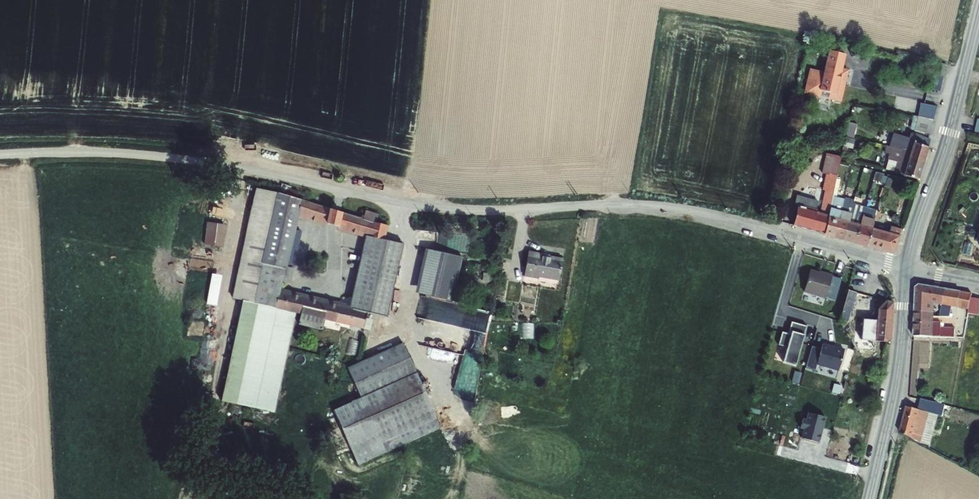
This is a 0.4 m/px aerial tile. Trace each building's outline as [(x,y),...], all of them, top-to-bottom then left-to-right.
[(824,73),(810,69),(804,94),(841,103),(849,70),(843,69),(846,55),(829,51),(824,73)] [(936,107),(921,104),(918,117),(933,121),(936,107)] [(933,121),(918,117),(914,132),(930,136),(933,121)] [(857,125),(849,123),(846,137),(854,139),(857,125)] [(930,140),(911,134),(909,139),(893,134),(889,147),(901,151),(902,150),(911,152),(913,144),(928,149),(930,140)] [(855,140),(846,138),(844,145),(843,147),(853,150),(855,140)] [(902,150),(901,151),(889,147),(886,147),(884,154),(889,155),(888,160),(888,161),(897,163),(893,173),(919,181),(929,150),(928,149),(913,144),(911,152),(902,150)] [(826,175),(822,191),(824,191),(834,194),(836,180),(841,158),(826,154),(822,174),(826,175)] [(897,163),(888,161),(886,170),(893,173),(897,163)] [(875,173),(873,181),(885,184),(887,178),(883,177),(884,175),(876,173),(875,173)] [(296,231),(299,218),(300,212),(298,212),(300,202),(256,190),(232,300),(242,303),(275,310),(281,290),(282,284),(285,271),(287,271),(296,231)] [(824,191),(819,215),(828,217),(830,209),(833,197),(834,194),(824,191)] [(798,205),(816,210),(818,203),(796,196),(792,216),(796,217),(798,205)] [(836,198),(833,197),(830,209),(828,217),(824,236),(824,237),(834,241),(842,212),(844,200),(836,198)] [(844,198),(844,200),(842,212),(834,241),(844,243),(850,224),(852,215),(851,215),(853,205),(854,201),(844,198)] [(326,226),(330,210),(300,200),(300,202),(298,212),(300,212),(299,218),(326,227),(326,226)] [(817,214),(817,211),(816,210),(798,205),(796,217),(793,228),(824,236),(828,217),(819,215),(817,214)] [(865,208),(853,205),(851,215),(852,215),(850,224),(844,243),(855,247),(865,208)] [(877,211),(865,208),(855,247),(866,249),(873,230),(875,222),(874,221),(876,212),(877,211)] [(343,213),(330,210),(326,226),(339,231),(343,213)] [(366,212),(363,220),(376,224),(379,215),(366,212)] [(363,220),(343,213),(339,231),(365,239),(366,238),(385,241),(388,227),(376,224),(363,220)] [(226,226),(207,223),(206,232),(204,244),(204,246),(222,249),(226,226)] [(890,228),(888,234),(873,230),(866,249),(891,256),(896,254),(900,238),(902,231),(890,228)] [(192,243),(204,244),(206,232),(193,229),(192,243)] [(285,271),(282,284),(290,285),(302,233),(296,231),(287,271),(285,271)] [(366,238),(365,239),(350,306),(349,311),(367,315),(387,320),(404,244),(385,241),(366,238)] [(463,260),(425,250),(415,294),(452,304),(463,260)] [(542,258),(543,254),(529,252),(524,278),(539,280),(539,278),(560,282),(563,259),(551,257),(551,260),(542,258)] [(819,273),(810,270),(804,294),(825,300),(825,299),(832,278),(833,276),(820,272),(819,273)] [(222,277),(211,275),(206,305),(216,308),(222,277)] [(832,278),(825,299),(835,302),(842,280),(832,278)] [(973,295),(920,286),(916,289),(915,313),(935,315),(935,306),(941,307),(952,308),(970,311),(972,299),(973,295)] [(350,306),(281,290),(275,310),(301,316),(298,327),(321,332),(324,321),(364,330),(366,320),(367,315),(349,311),(350,306)] [(849,324),(857,294),(848,291),(840,322),(843,329),(849,324)] [(972,299),(970,311),(969,315),(978,316),(978,300),(972,299)] [(274,414),(296,316),(275,310),(242,303),(221,404),(274,414)] [(891,345),(894,305),(886,303),(878,312),(875,343),(891,345)] [(454,324),(486,332),(491,313),(459,305),(454,324)] [(952,308),(941,307),(940,317),(950,318),(952,308)] [(935,324),(935,315),(915,313),(914,338),(955,339),(956,329),(942,329),(942,323),(935,324)] [(373,321),(366,320),(364,330),(370,332),(373,321)] [(525,336),(534,336),(535,322),(526,322),(525,336)] [(782,364),(796,368),(807,327),(791,323),(788,335),(781,333),(778,346),(787,349),(782,364)] [(441,430),(403,344),(347,368),(361,399),(333,411),(358,467),(441,430)] [(844,350),(823,344),(821,350),(816,366),(838,373),(844,350)] [(816,366),(821,350),(812,348),(805,369),(815,372),(816,366)] [(802,374),(794,372),(792,383),(799,385),(802,374)] [(842,387),(834,385),(832,393),(840,395),(842,387)] [(946,406),(921,400),(918,410),(930,414),(939,417),(943,418),(946,406)] [(930,414),(918,410),(907,406),(899,434),(921,445),(930,414)] [(826,418),(808,413),(806,420),(803,419),(800,430),(803,431),(801,440),(819,445),(826,418)] [(930,448),(939,417),(930,414),(921,445),(930,448)]
